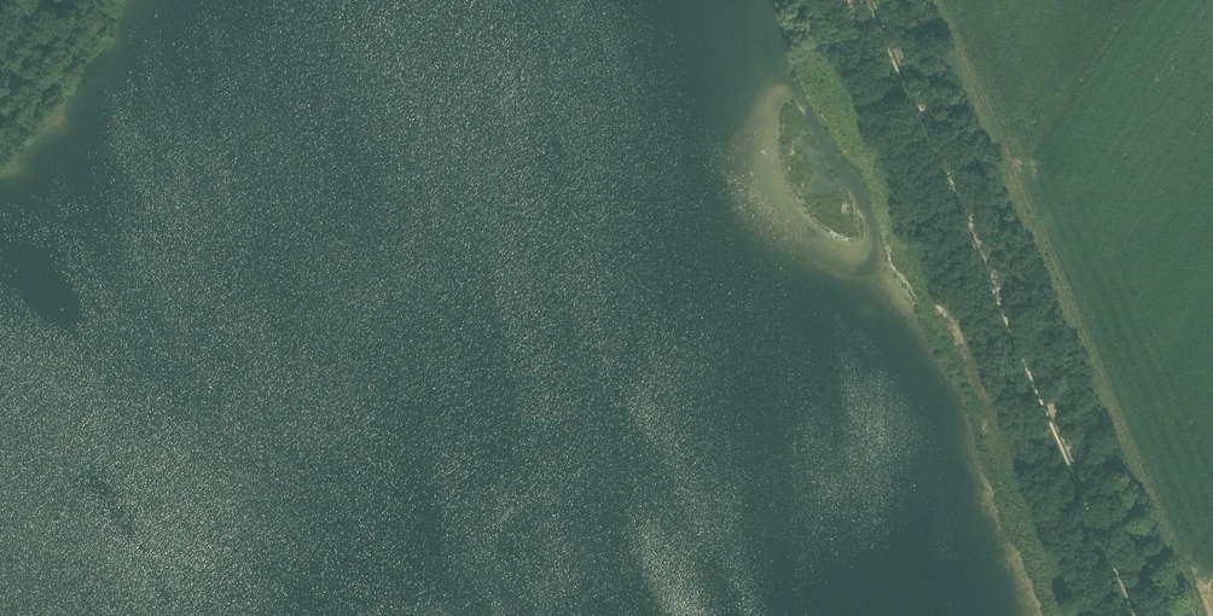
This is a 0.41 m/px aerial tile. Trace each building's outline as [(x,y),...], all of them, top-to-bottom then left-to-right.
[(906,218),(903,219),(899,210),(895,211),(892,216),(899,234),(904,236),(908,234),(905,225),(908,224),(907,221),(906,218)]
